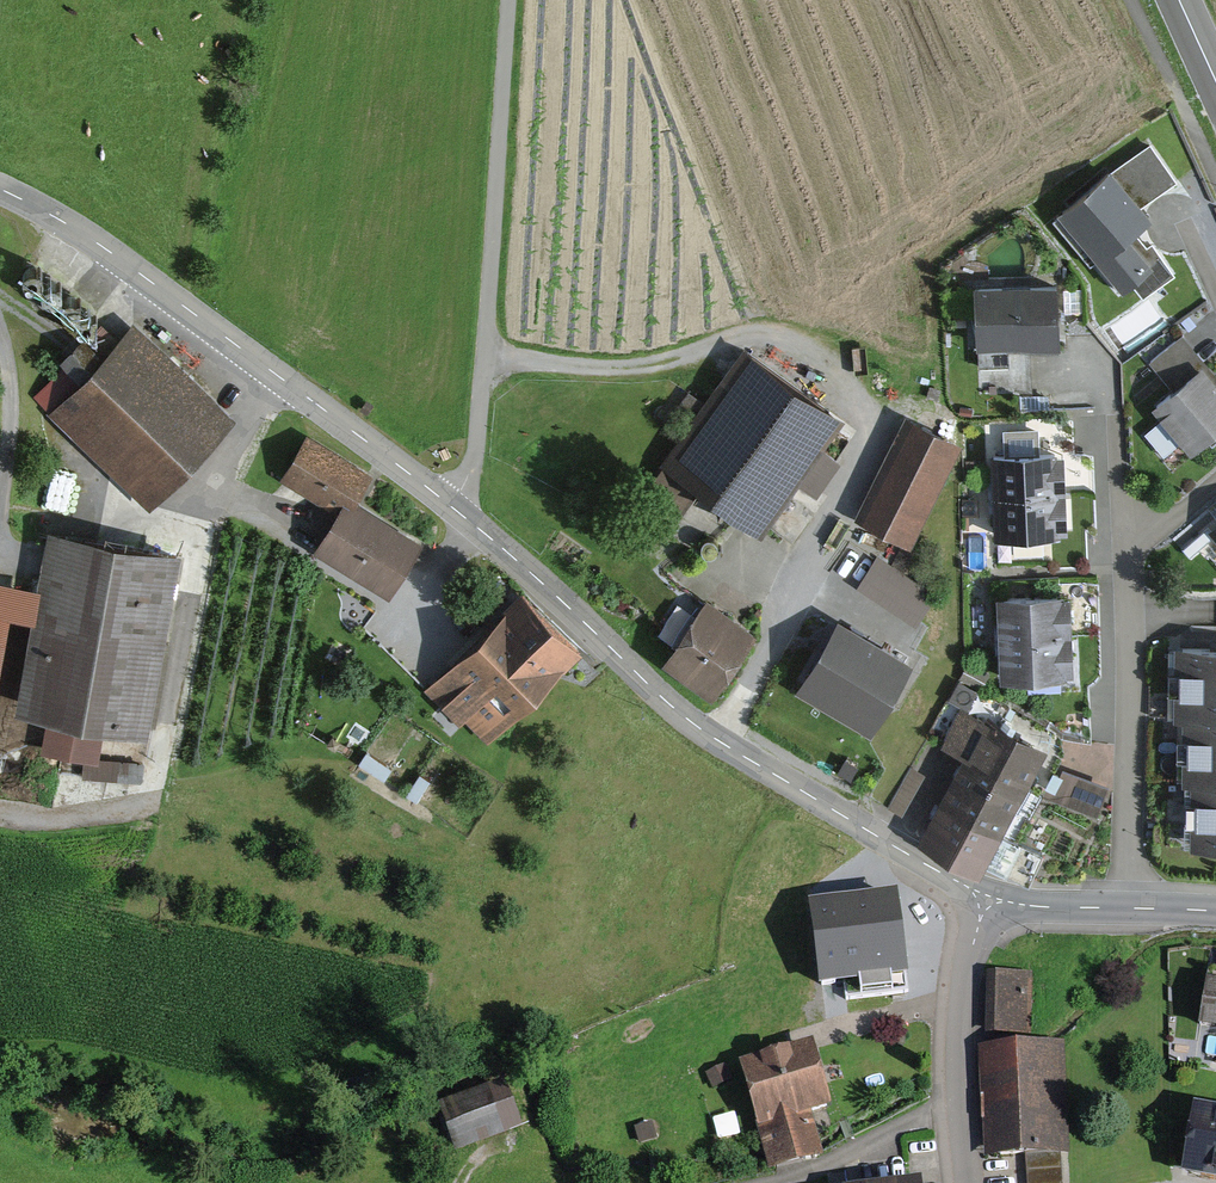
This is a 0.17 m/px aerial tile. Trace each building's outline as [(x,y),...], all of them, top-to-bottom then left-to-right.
[(1153,217),(1145,206),(1178,184),(1151,143),(1115,166),(1058,211),(1124,295),(1133,288),(1143,301),(1177,274),(1152,241),(1146,246),(1134,231),(1153,217)] [(1056,282),(974,287),(979,367),(1009,365),(1008,346),(1022,345),(1060,343),(1056,282)] [(231,419),(132,324),(49,409),(148,505),(231,419)] [(1215,431),(1215,381),(1207,369),(1182,337),(1151,360),(1173,389),(1154,404),(1190,451),(1215,431)] [(662,461),(756,532),(797,480),(817,495),(844,459),(825,444),(846,417),(751,345),(662,461)] [(961,443),(906,414),(854,515),(909,543),(961,443)] [(312,548),(388,595),(422,540),(358,500),(374,474),(308,433),(279,479),(334,513),(312,548)] [(987,452),(990,534),(1066,531),(1062,449),(987,452)] [(40,749),(81,756),(81,777),(132,778),(132,760),(99,759),(105,725),(145,732),(177,551),(49,529),(39,588),(33,619),(18,709),(46,714),(40,749)] [(10,614),(33,619),(39,588),(0,581),(0,664),(10,614)] [(504,610),(426,690),(461,725),(466,720),(486,739),(579,646),(523,591),(504,610)] [(998,595),(1000,679),(1067,676),(1067,672),(1073,671),(1071,596),(1063,597),(1062,593),(998,595)] [(662,659),(711,693),(757,629),(707,594),(662,659)] [(869,730),(910,657),(857,628),(837,616),(796,688),(869,730)] [(1169,645),(1169,715),(1179,715),(1215,716),(1215,646),(1169,645)] [(879,819),(976,872),(1045,747),(959,700),(938,738),(927,732),(879,819)] [(1179,715),(1178,782),(1188,782),(1215,782),(1215,716),(1179,715)] [(367,752),(360,763),(383,778),(390,767),(367,752)] [(1103,786),(1063,769),(1051,797),(1091,814),(1103,786)] [(420,774),(407,794),(416,800),(430,780),(420,774)] [(1188,782),(1186,847),(1215,848),(1215,782),(1188,782)] [(897,893),(809,905),(814,946),(820,989),(844,986),(846,1000),(911,992),(897,893)] [(1191,1025),(1215,1029),(1215,972),(1200,970),(1191,1025)] [(1031,1027),(1032,976),(995,975),(994,1026),(1031,1027)] [(978,1050),(984,1160),(1026,1157),(1028,1182),(1061,1182),(1060,1156),(1069,1155),(1062,1045),(978,1050)] [(775,1057),(737,1070),(769,1171),(822,1155),(812,1119),(831,1114),(809,1046),(775,1057)] [(724,1080),(716,1065),(701,1074),(709,1089),(724,1080)] [(454,1153),(523,1128),(506,1080),(437,1105),(454,1153)] [(1196,1108),(1183,1177),(1214,1182),(1215,1182),(1215,1112),(1196,1108)] [(650,1142),(646,1125),(630,1129),(634,1145),(650,1142)]
